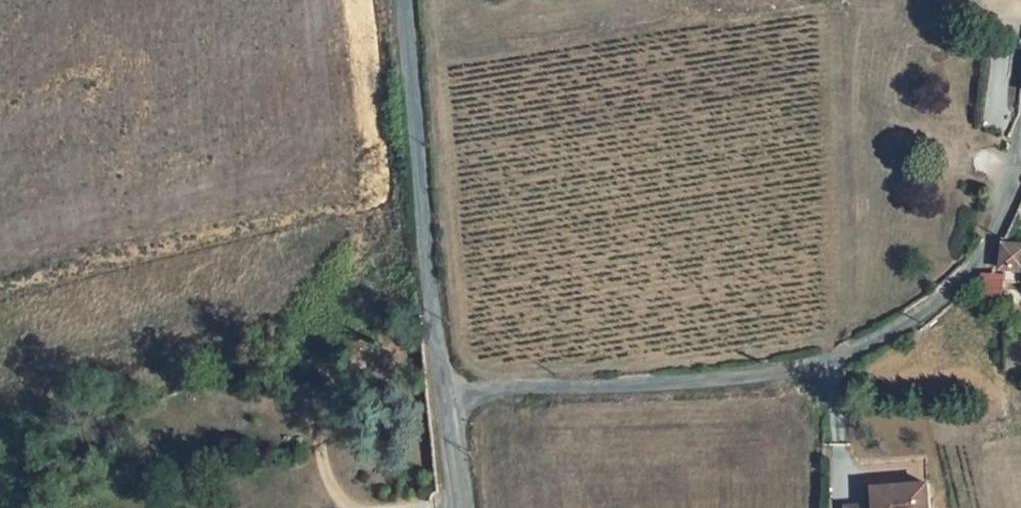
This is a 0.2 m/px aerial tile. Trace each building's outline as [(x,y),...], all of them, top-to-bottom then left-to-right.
[(1005,242),(1002,247),(1002,263),(1009,266),(1008,280),(1020,281),(1020,243),(1005,242)] [(1001,274),(978,273),(978,303),(1001,303),(1001,274)] [(922,488),(866,493),(867,507),(923,507),(922,488)]
